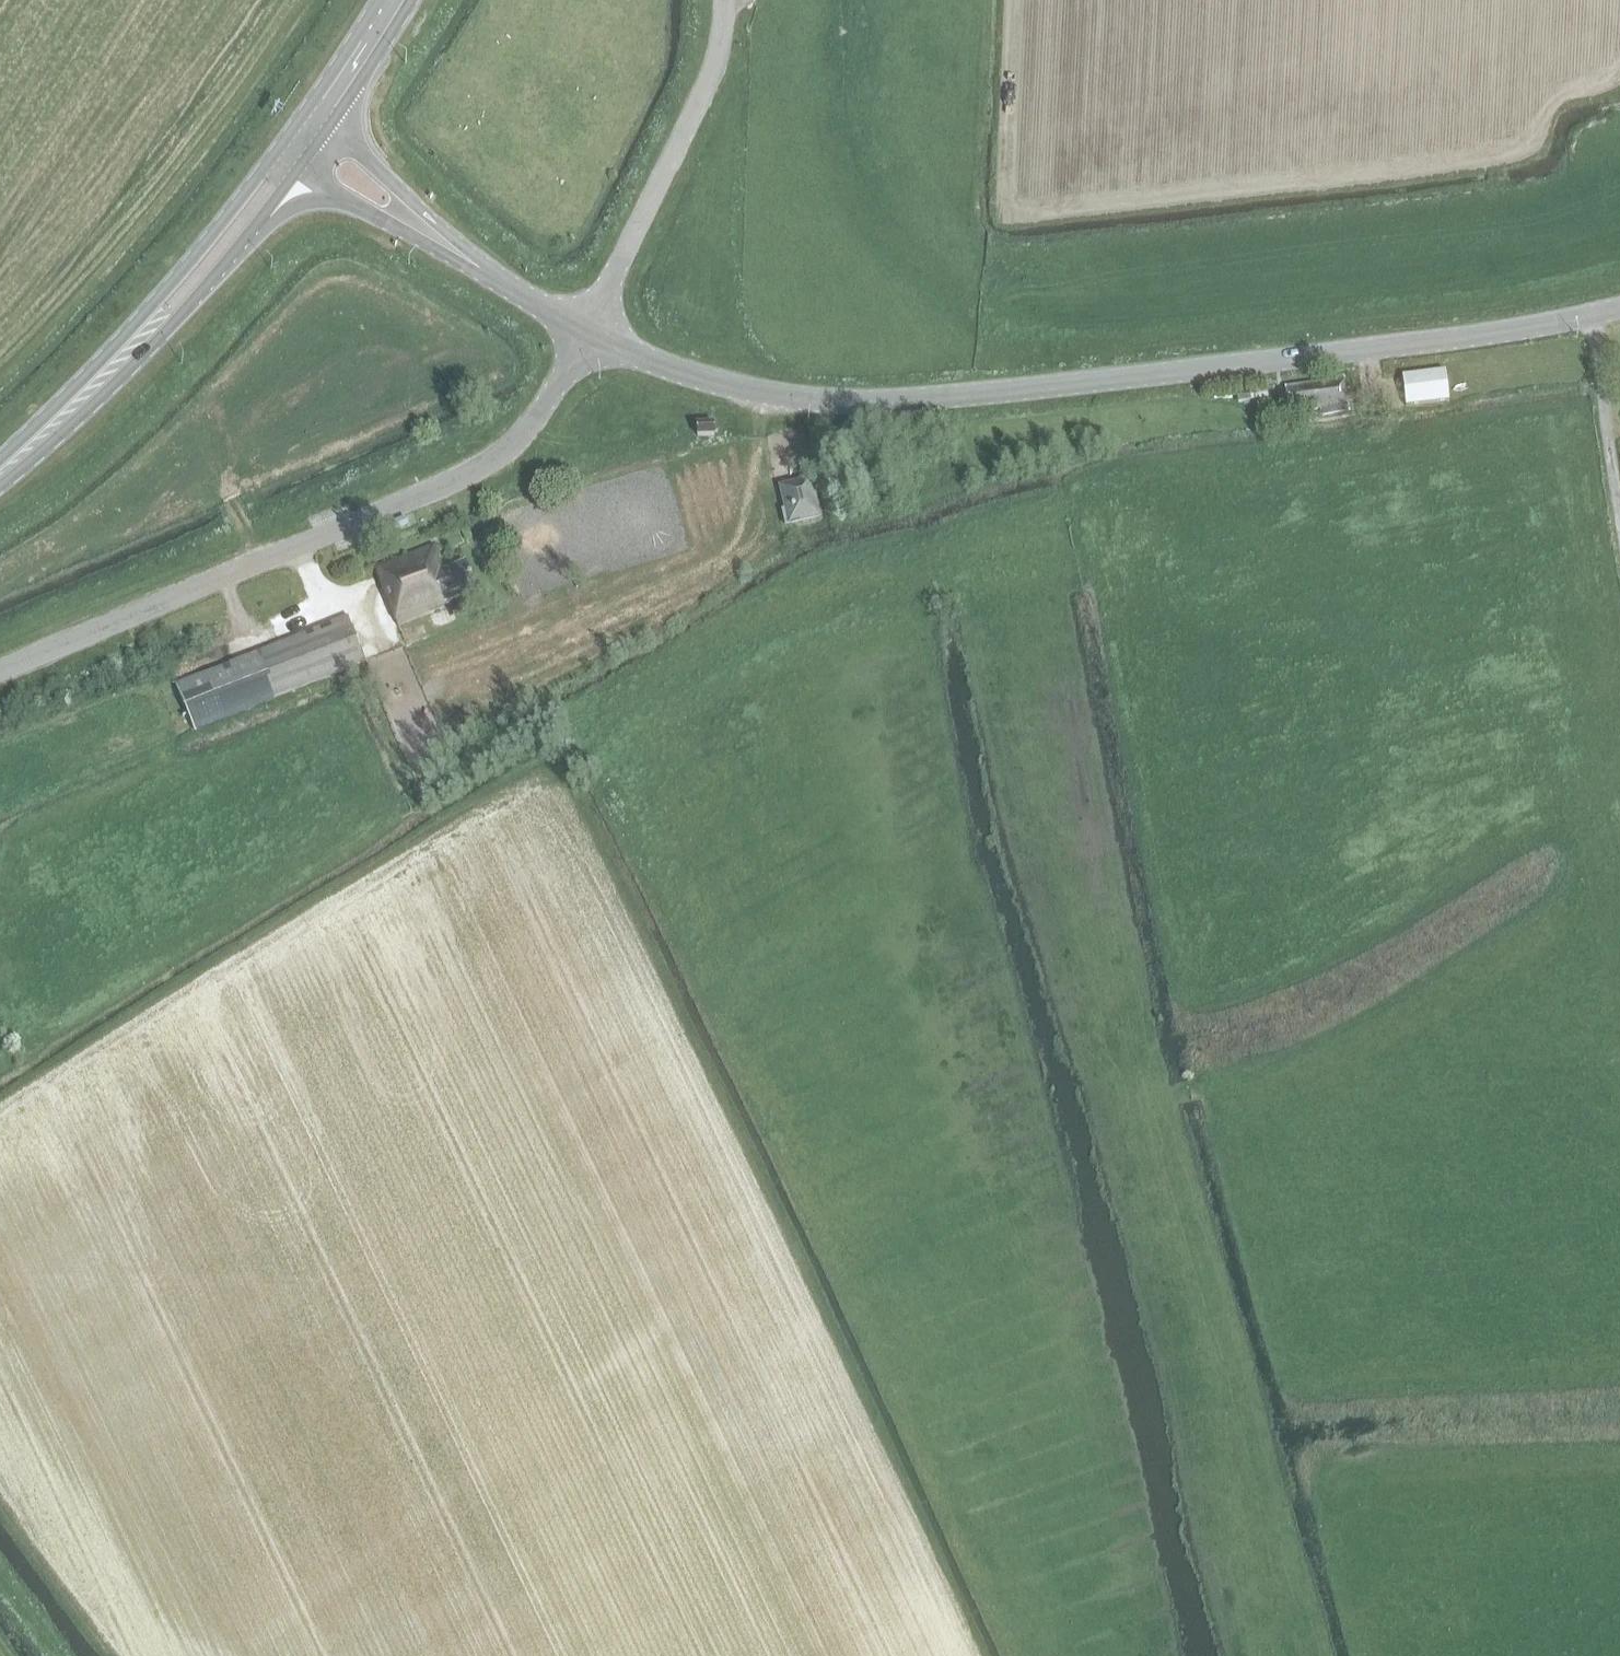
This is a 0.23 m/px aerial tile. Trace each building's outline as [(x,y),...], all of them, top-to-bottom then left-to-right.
[(1445,371),(1401,375),(1404,406),(1448,401),(1445,371)] [(1285,388),(1289,415),(1321,410),(1321,415),(1349,411),(1344,375),(1316,379),(1317,383),(1285,388)] [(1235,393),(1237,404),(1249,402),(1248,391),(1235,393)] [(696,425),(697,437),(714,436),(713,425),(696,425)] [(821,519),(812,478),(778,485),(784,510),(781,511),(784,527),(821,519)] [(434,548),(377,571),(399,627),(428,616),(428,615),(443,608),(442,605),(476,592),(464,562),(443,570),(434,548)] [(364,664),(346,618),(175,685),(194,732),(364,664)]
